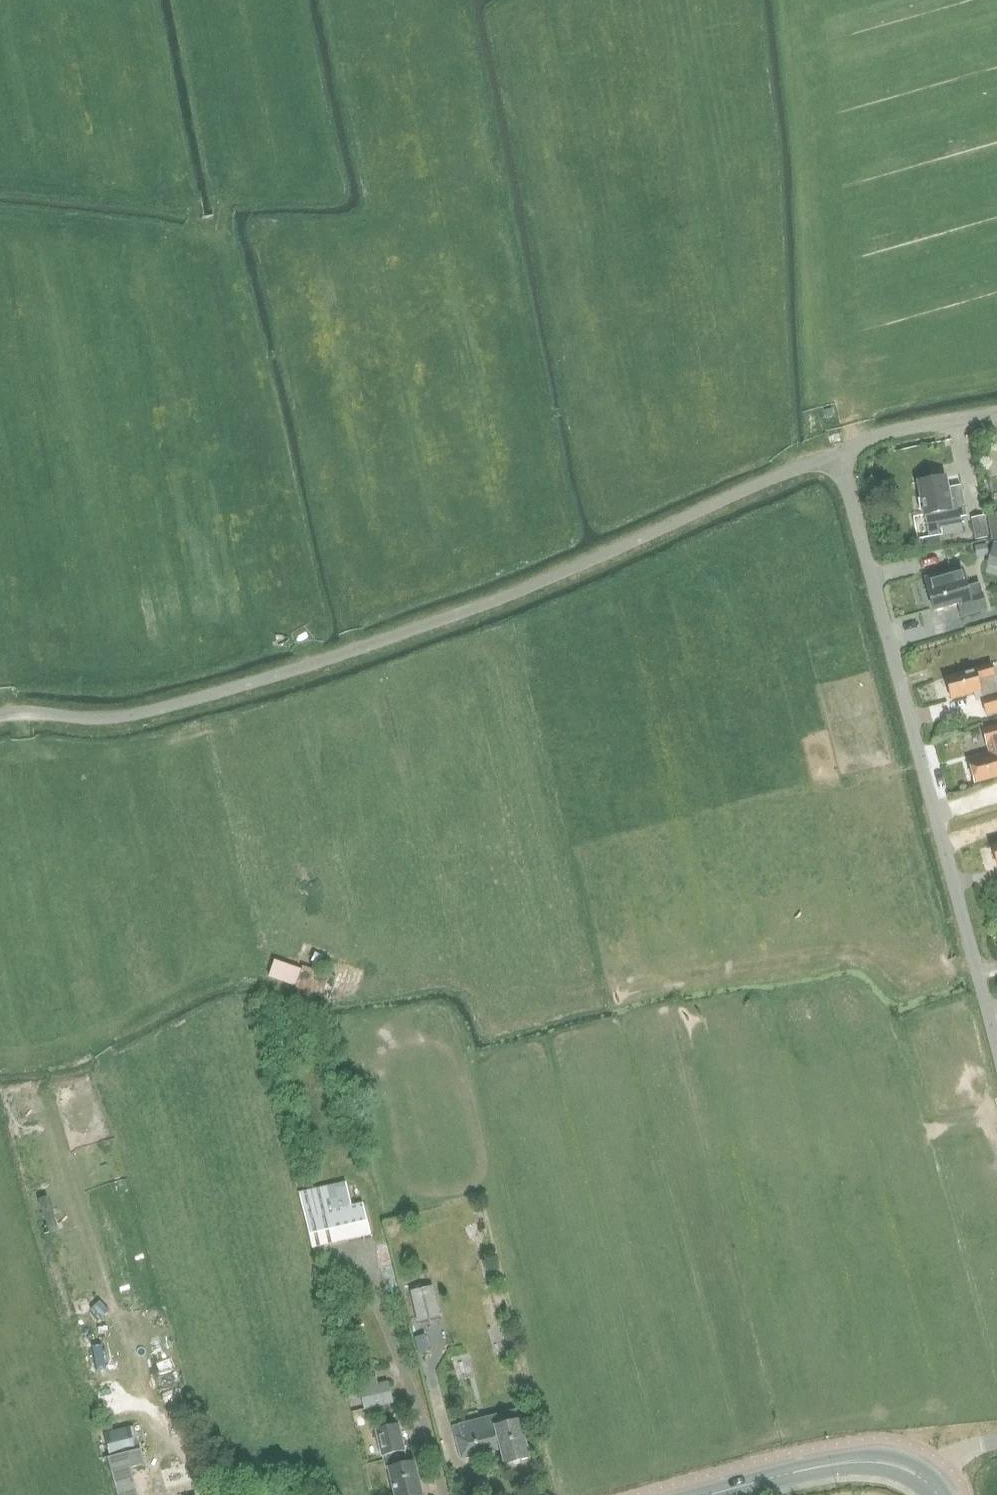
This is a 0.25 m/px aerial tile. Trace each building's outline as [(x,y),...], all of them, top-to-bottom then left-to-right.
[(946,479),(920,483),(923,501),(920,502),(922,512),(925,512),(929,539),(963,533),(961,519),(961,518),(960,511),(964,510),(964,511),(965,511),(961,488),(948,491),(946,479)] [(986,516),(992,541),(996,540),(996,513),(986,516)] [(972,519),(975,539),(987,536),(983,517),(972,519)] [(940,538),(923,541),(925,552),(942,549),(940,538)] [(988,544),(976,546),(978,555),(990,553),(988,544)] [(963,571),(926,582),(934,611),(957,605),(960,617),(987,609),(982,591),(979,582),(968,586),(963,571)] [(979,692),(986,715),(996,711),(996,687),(994,677),(991,665),(975,669),(975,671),(946,679),(952,700),(979,692)] [(975,784),(996,778),(996,727),(984,731),(988,747),(992,749),(994,756),(969,763),(975,784)] [(299,1193),(313,1248),(371,1235),(364,1204),(351,1206),(346,1183),(299,1193)] [(410,1291),(417,1322),(440,1317),(433,1285),(410,1291)] [(426,1337),(414,1339),(419,1356),(430,1353),(426,1337)] [(375,1377),(356,1382),(364,1410),(366,1409),(393,1402),(388,1383),(377,1386),(375,1377)] [(518,1411),(454,1426),(457,1437),(462,1459),(501,1449),(505,1465),(530,1459),(521,1421),(518,1411)] [(405,1451),(399,1424),(377,1429),(386,1469),(389,1468),(396,1494),(423,1494),(415,1461),(406,1463),(403,1452),(405,1451)] [(109,1455),(113,1472),(120,1494),(137,1494),(130,1469),(133,1468),(133,1466),(144,1463),(140,1447),(134,1449),(130,1428),(105,1433),(109,1455)]
